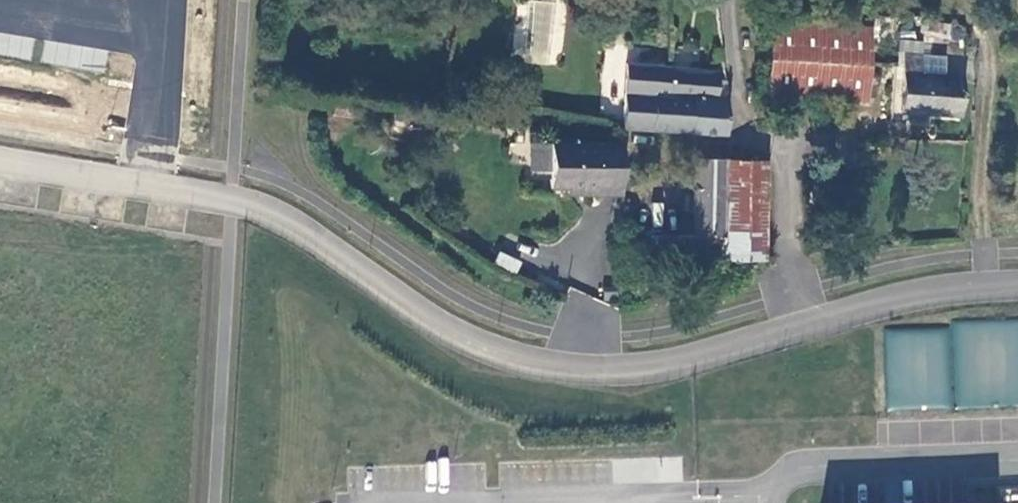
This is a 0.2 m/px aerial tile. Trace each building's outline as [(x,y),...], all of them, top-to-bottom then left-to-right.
[(873,6),(845,5),(844,22),(872,24),(870,61),(907,64),(908,51),(901,51),(903,13),(873,12),(873,6)] [(773,18),(769,93),(844,98),(868,99),(870,61),(872,24),(844,22),(773,18)] [(907,64),(905,109),(962,113),(964,77),(921,75),(922,52),(908,51),(907,64)] [(630,61),(625,124),(689,129),(692,91),(720,94),(721,72),(630,61)] [(726,132),(729,95),(720,94),(692,91),(689,129),(726,132)] [(868,99),(844,98),(843,110),(867,112),(868,99)] [(601,143),(602,194),(624,194),(622,142),(601,143)] [(580,195),(602,194),(601,143),(550,144),(551,189),(580,188),(580,195)] [(678,257),(727,256),(730,160),(698,158),(697,237),(655,236),(655,244),(619,247),(623,288),(653,286),(650,257),(678,257)] [(769,258),(770,161),(730,160),(727,256),(769,258)] [(499,252),(495,264),(517,272),(521,261),(499,252)] [(1017,407),(1017,324),(885,324),(885,408),(1017,407)]
